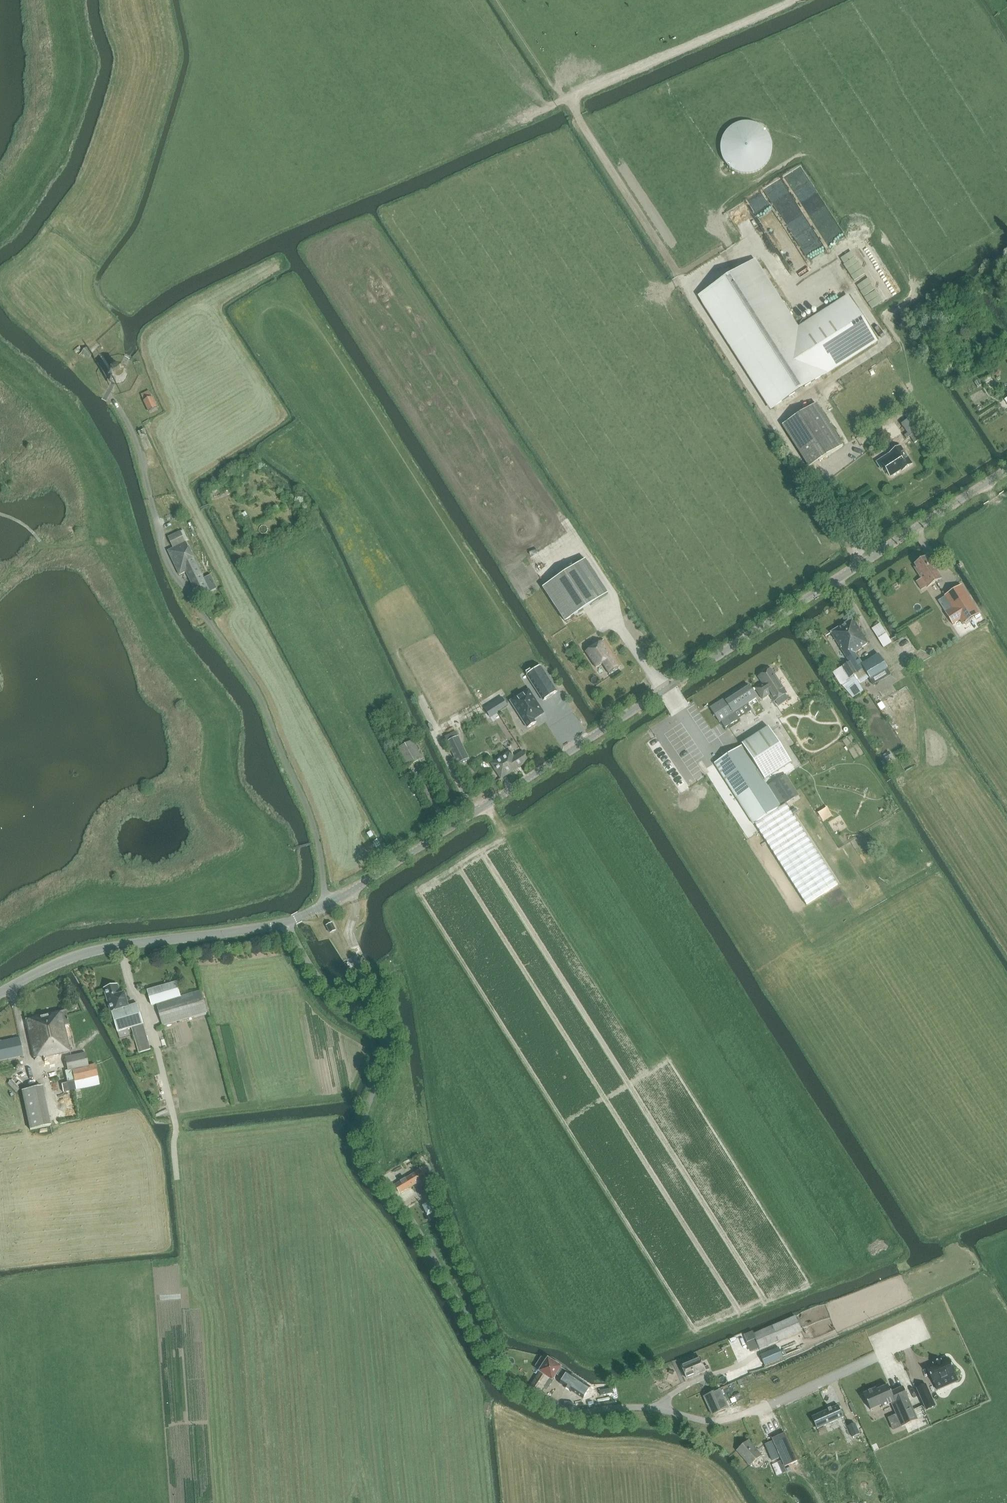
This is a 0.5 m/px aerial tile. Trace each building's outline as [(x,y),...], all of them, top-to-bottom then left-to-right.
[(729,167),(735,171),(742,173),(750,173),(757,171),(764,166),(769,160),(771,153),(772,146),(770,139),(767,133),(762,128),(756,124),(749,122),(742,122),(735,125),(729,128),(724,134),(721,140),(720,148),(721,155),(724,161),(729,167)] [(855,244),(843,252),(858,275),(870,267),(855,244)] [(756,259),(697,296),(770,411),(880,341),(850,294),(799,326),(756,259)] [(861,279),(875,303),(886,296),(872,272),(861,279)] [(96,345),(103,340),(99,336),(93,342),(96,345)] [(87,348),(82,353),(88,359),(93,354),(87,348)] [(123,382),(127,375),(125,368),(118,364),(111,366),(107,373),(109,381),(116,384),(123,382)] [(141,395),(144,400),(152,396),(150,391),(141,395)] [(149,412),(157,408),(152,396),(144,400),(149,412)] [(843,445),(816,403),(782,425),(809,467),(843,445)] [(922,438),(908,419),(902,424),(908,433),(910,437),(915,443),(922,438)] [(902,471),(912,464),(900,446),(876,461),(881,470),(884,469),(890,478),(901,471),(902,471)] [(173,548),(168,551),(179,575),(186,571),(198,598),(210,593),(217,589),(210,576),(203,579),(181,531),(168,538),(173,548)] [(942,578),(929,559),(928,560),(926,557),(915,564),(917,567),(915,568),(927,587),(942,578)] [(566,622),(608,594),(586,560),(543,588),(566,622)] [(962,585),(945,596),(953,609),(945,613),(953,625),(960,620),(963,624),(979,614),(962,585)] [(833,671),(841,683),(853,676),(863,669),(864,669),(865,668),(863,665),(862,664),(855,653),(863,647),(862,646),(868,642),(853,618),(830,633),(849,661),(833,671)] [(884,631),(876,636),(883,648),(892,643),(884,631)] [(622,667),(604,640),(586,652),(603,679),(622,667)] [(879,655),(863,665),(865,668),(864,669),(863,669),(869,678),(887,667),(879,655)] [(541,667),(528,675),(544,701),(557,692),(541,667)] [(887,667),(869,678),(873,685),(891,674),(887,667)] [(762,683),(755,688),(762,699),(770,694),(774,701),(775,701),(779,706),(789,699),(785,694),(787,693),(783,687),(771,668),(770,669),(767,668),(763,671),(763,674),(758,676),(762,683)] [(853,676),(841,683),(853,697),(863,691),(859,684),(853,676)] [(734,692),(710,707),(719,722),(720,721),(724,727),(737,719),(733,713),(740,708),(744,715),(751,710),(747,703),(748,703),(756,698),(747,684),(734,692)] [(529,689),(511,701),(528,728),(536,723),(534,720),(544,713),(529,689)] [(497,711),(492,704),(484,708),(490,718),(498,713),(497,711)] [(785,804),(780,807),(763,780),(791,762),(768,727),(740,745),(713,763),(752,824),(753,824),(806,905),(837,885),(785,804)] [(456,732),(445,737),(447,741),(458,736),(456,732)] [(458,736),(447,741),(458,763),(468,758),(458,736)] [(423,758),(413,740),(398,748),(407,767),(423,758)] [(513,757),(510,751),(491,763),(500,778),(528,760),(522,751),(513,757)] [(786,774),(768,786),(781,805),(799,794),(786,774)] [(330,933),(336,931),(332,923),(327,926),(330,933)] [(163,1026),(208,1012),(201,990),(181,996),(176,982),(148,990),(152,1006),(157,1004),(163,1026)] [(122,994),(119,983),(105,987),(113,1010),(119,1030),(134,1025),(142,1052),(153,1048),(140,1003),(131,1006),(127,992),(122,994)] [(64,1026),(68,1026),(66,1012),(25,1020),(33,1058),(42,1056),(43,1058),(70,1053),(64,1026)] [(22,1056),(18,1038),(0,1041),(0,1060),(22,1056)] [(86,1053),(65,1058),(67,1070),(88,1066),(86,1053)] [(67,1083),(61,1084),(63,1092),(76,1089),(99,1084),(95,1065),(88,1066),(67,1070),(65,1071),(67,1083)] [(18,1084),(24,1079),(18,1071),(11,1076),(18,1084)] [(8,1083),(16,1091),(20,1088),(11,1079),(8,1083)] [(51,1125),(42,1086),(21,1090),(30,1130),(51,1125)] [(423,1168),(417,1172),(422,1181),(423,1182),(429,1178),(423,1168)] [(417,1172),(398,1183),(403,1192),(422,1181),(417,1172)] [(400,1194),(403,1192),(398,1183),(395,1185),(400,1194)] [(428,1216),(437,1211),(433,1201),(423,1206),(428,1216)] [(801,1331),(795,1316),(773,1325),(779,1340),(801,1331)] [(760,1349),(779,1341),(779,1340),(773,1325),(753,1333),(756,1339),(760,1349)] [(753,1331),(744,1335),(747,1343),(756,1339),(753,1333),(753,1331)] [(779,1347),(760,1355),(765,1365),(783,1357),(779,1347)] [(688,1379),(706,1371),(704,1367),(700,1357),(682,1365),(688,1379)] [(530,1386),(538,1392),(539,1392),(549,1378),(552,1380),(558,1372),(564,1377),(568,1372),(561,1367),(548,1358),(539,1371),(530,1386)] [(934,1365),(927,1368),(934,1383),(935,1383),(955,1374),(956,1374),(949,1358),(942,1362),(941,1360),(934,1363),(934,1365)] [(566,1387),(580,1395),(588,1383),(573,1375),(571,1379),(566,1387)] [(926,1384),(917,1388),(927,1410),(936,1406),(926,1384)] [(870,1410),(882,1405),(882,1407),(891,1403),(902,1426),(918,1419),(903,1386),(891,1392),(888,1385),(877,1390),(876,1388),(863,1393),(870,1410)] [(728,1407),(720,1389),(703,1396),(711,1414),(728,1407)] [(735,1396),(737,1401),(743,1399),(740,1393),(735,1396)] [(828,1409),(812,1416),(812,1417),(817,1428),(817,1429),(844,1417),(843,1416),(843,1417),(838,1405),(831,1408),(830,1408),(828,1409)] [(855,1423),(848,1426),(853,1437),(860,1434),(855,1423)] [(785,1467),(798,1461),(785,1433),(773,1438),(785,1467)] [(737,1451),(750,1465),(761,1455),(748,1441),(737,1451)] [(765,1445),(768,1451),(775,1448),(772,1441),(765,1445)]
